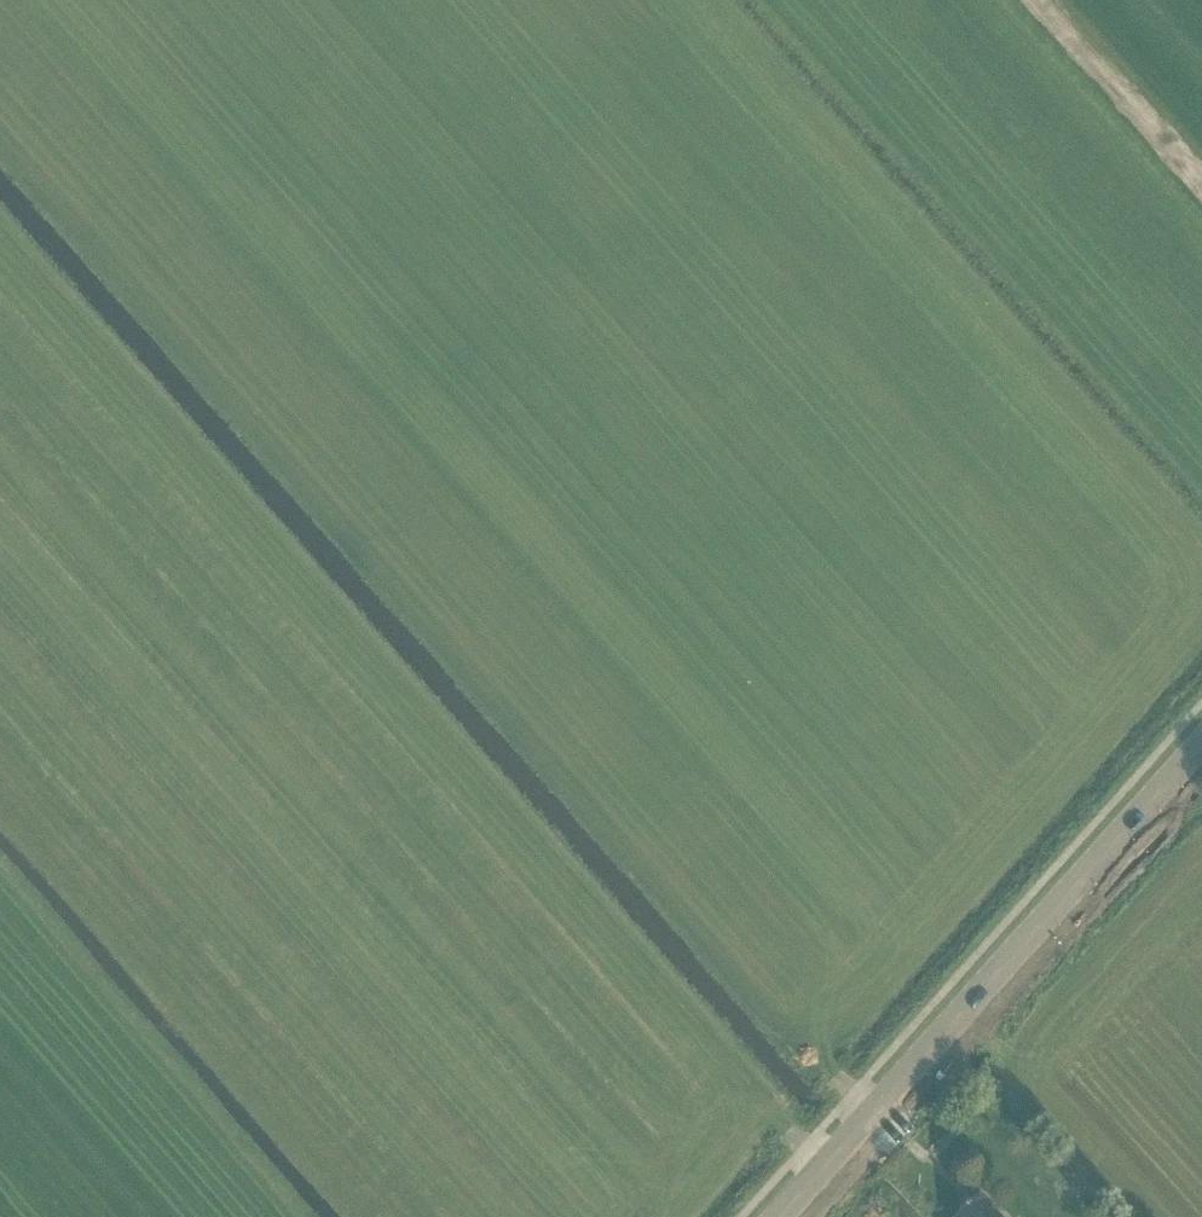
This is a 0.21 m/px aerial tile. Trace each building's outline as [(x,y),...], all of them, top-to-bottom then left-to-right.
[(980,1199),(962,1216),(997,1216),(980,1199)]
